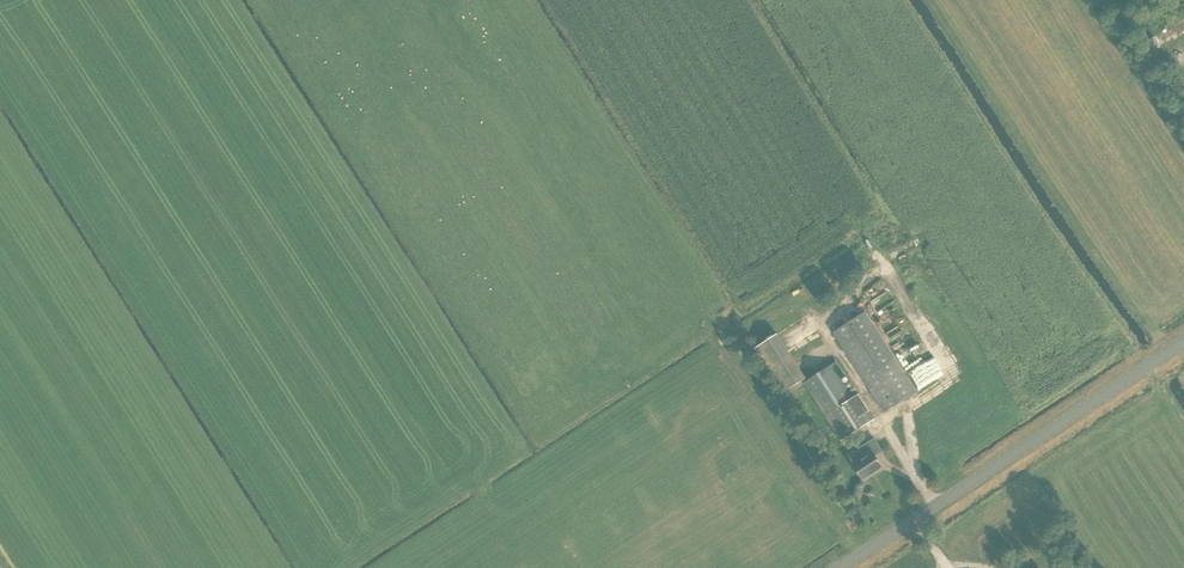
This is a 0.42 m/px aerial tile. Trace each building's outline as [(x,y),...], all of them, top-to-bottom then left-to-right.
[(863,290),(875,311),(886,305),(879,293),(884,289),(879,280),(863,290)] [(833,332),(884,412),(916,392),(865,311),(833,332)] [(909,332),(914,318),(899,313),(894,327),(909,332)] [(783,331),(787,341),(817,328),(815,323),(809,325),(807,321),(783,331)] [(896,333),(887,339),(892,347),(901,341),(896,333)] [(806,377),(800,368),(800,367),(798,366),(790,353),(765,370),(780,394),(806,377)] [(804,383),(841,440),(874,418),(859,394),(853,398),(832,365),(804,383)] [(881,452),(873,438),(858,448),(864,457),(853,464),(863,480),(883,467),(875,456),(881,452)] [(787,439),(782,442),(787,451),(792,448),(787,439)]
